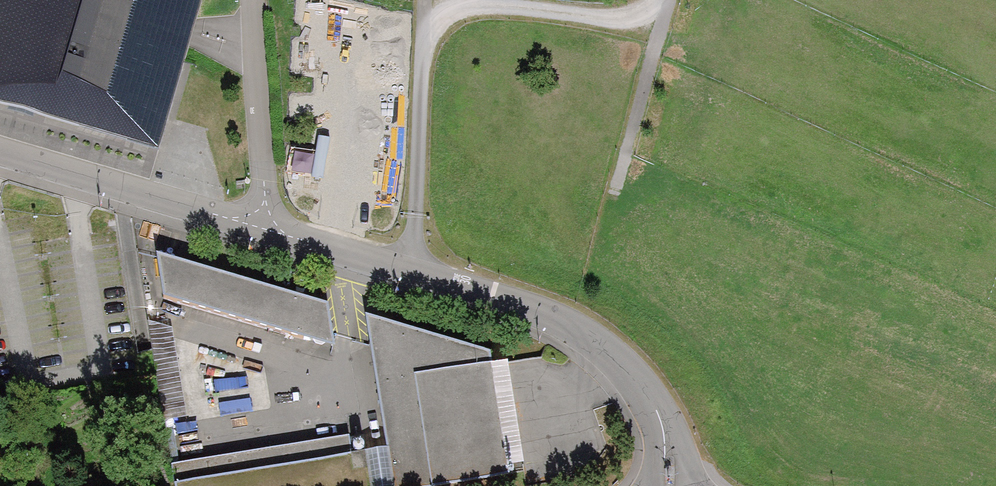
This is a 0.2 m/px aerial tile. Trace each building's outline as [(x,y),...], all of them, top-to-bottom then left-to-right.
[(159,147),(201,0),(0,0),(0,99),(159,147)] [(157,254),(165,298),(334,348),(327,304),(157,254)] [(366,315),(388,449),(393,485),(440,485),(526,471),(508,360),(492,363),(488,351),(366,315)] [(172,464),(175,484),(351,454),(348,436),(172,464)] [(351,454),(175,484),(175,485),(393,485),(388,449),(351,454)]
